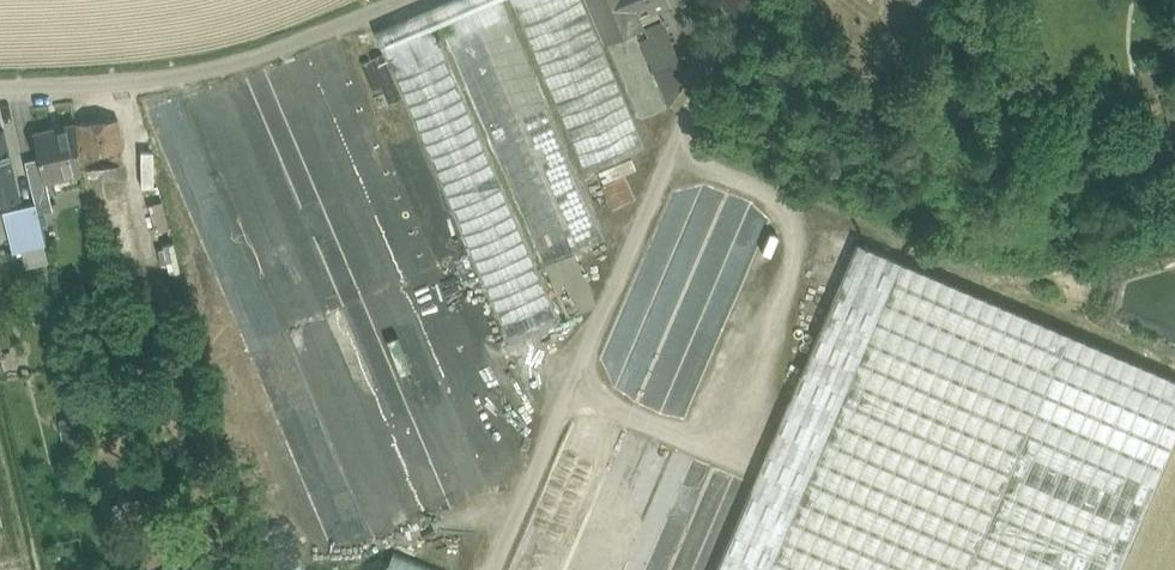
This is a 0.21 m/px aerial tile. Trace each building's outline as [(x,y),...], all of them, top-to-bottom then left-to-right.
[(376,33),(378,40),(382,48),(433,26),(440,23),(494,0),(452,0),(376,33)] [(503,0),(494,0),(440,23),(544,266),(569,255),(605,239),(503,0)] [(585,174),(628,155),(646,147),(583,0),(511,0),(585,174)] [(607,40),(632,29),(639,26),(628,0),(623,0),(622,0),(590,0),(607,40)] [(639,26),(641,25),(637,16),(649,11),(650,11),(675,0),(628,0),(639,26)] [(433,26),(382,48),(391,68),(442,46),(440,41),(443,40),(440,33),(437,34),(433,26)] [(666,108),(632,29),(607,40),(641,119),(666,108)] [(666,30),(640,41),(650,65),(684,71),(666,30)] [(442,46),(391,68),(509,344),(560,322),(442,46)] [(401,98),(382,55),(371,60),(382,86),(389,103),(401,98)] [(382,86),(371,60),(361,64),(372,90),(382,86)] [(684,71),(650,65),(668,107),(687,77),(684,71)] [(119,118),(78,123),(83,169),(91,168),(124,164),(119,118)] [(78,123),(35,131),(39,154),(44,177),(83,169),(78,123)] [(0,128),(0,204),(23,198),(5,127),(0,128)] [(39,154),(25,157),(34,202),(37,213),(51,210),(44,177),(39,154)] [(628,155),(585,174),(591,187),(633,169),(628,155)] [(124,164),(91,168),(93,182),(126,178),(124,164)] [(625,175),(602,186),(607,197),(630,187),(625,175)] [(630,187),(607,198),(612,210),(635,199),(630,187)] [(164,198),(149,202),(155,231),(170,228),(164,198)] [(34,202),(3,208),(11,249),(43,243),(37,213),(34,202)] [(858,243),(717,569),(1119,569),(1174,441),(1174,379),(858,243)] [(590,303),(569,255),(544,266),(565,314),(590,303)] [(776,358),(773,379),(793,382),(796,360),(776,358)] [(335,433),(371,531),(504,481),(497,463),(487,467),(480,449),(466,454),(471,466),(457,471),(446,439),(390,460),(381,437),(391,433),(388,423),(377,428),(373,419),(335,433)] [(346,538),(327,488),(311,494),(330,544),(346,538)] [(395,550),(386,569),(441,569),(395,550)]
